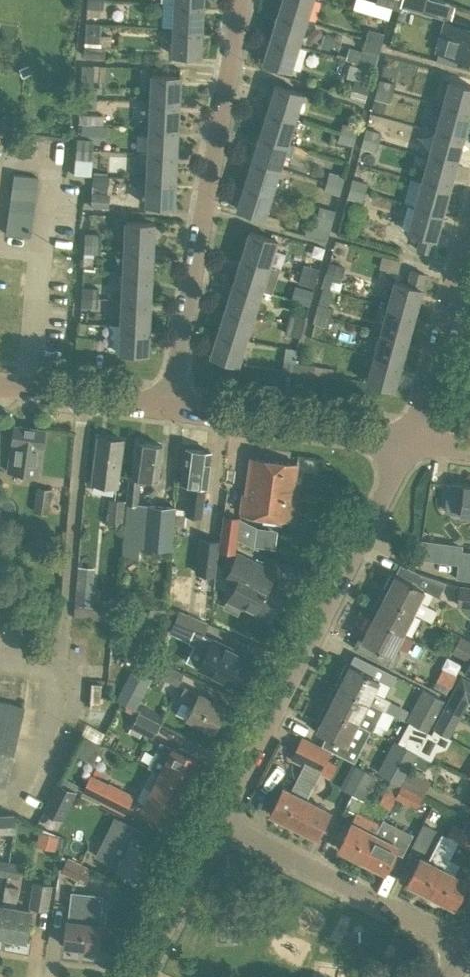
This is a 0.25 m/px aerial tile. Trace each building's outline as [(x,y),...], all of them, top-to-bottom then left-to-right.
[(311,0),(283,0),(279,12),(305,20),(311,0)] [(393,0),(377,0),(375,5),(391,9),(393,0)] [(428,0),(402,0),(400,6),(424,13),(428,0)] [(103,9),(103,2),(87,1),(86,16),(100,17),(101,9),(103,9)] [(201,30),(202,4),(175,2),(174,28),(201,30)] [(106,17),(110,22),(115,22),(120,18),(120,12),(117,8),(111,8),(106,11),(106,17)] [(297,45),(305,20),(279,12),(271,36),(297,45)] [(467,28),(469,23),(446,17),(442,32),(452,35),(447,52),(437,50),(437,51),(469,60),(469,29),(467,28)] [(84,39),(111,41),(111,35),(101,34),(102,24),(86,22),(84,39)] [(199,56),(201,30),(174,28),(173,55),(199,56)] [(363,46),(379,50),(384,33),(368,29),(363,46)] [(290,69),(297,45),(271,36),(264,61),(290,69)] [(110,47),(111,41),(84,39),(83,55),(105,57),(106,47),(110,47)] [(375,67),(379,50),(363,46),(358,62),(375,67)] [(151,100),(178,101),(180,75),(152,74),(151,100)] [(368,94),(371,83),(354,79),(351,90),(368,94)] [(377,89),(393,93),(395,83),(379,79),(377,89)] [(469,113),(469,110),(469,86),(450,80),(443,106),(469,113)] [(268,109),(294,117),(302,92),(276,84),(268,109)] [(80,98),(96,99),(97,89),(81,88),(80,98)] [(390,103),(393,93),(377,89),(374,99),(390,103)] [(96,109),(96,99),(80,98),(79,108),(96,109)] [(177,127),(178,101),(151,100),(150,126),(177,127)] [(462,138),(469,113),(443,106),(436,131),(462,138)] [(287,142),(294,117),(268,109),(261,134),(287,142)] [(104,124),(104,114),(79,113),(79,124),(104,124)] [(340,132),(356,136),(358,126),(342,122),(340,132)] [(95,125),(82,124),(81,134),(94,135),(95,125)] [(176,153),(177,127),(150,126),(149,152),(176,153)] [(363,138),(379,142),(382,132),(366,128),(363,138)] [(455,163),(462,138),(436,131),(429,156),(455,163)] [(353,146),(356,136),(340,132),(337,141),(353,146)] [(279,167),(287,142),(261,134),(253,159),(279,167)] [(76,148),(93,150),(93,140),(77,138),(76,148)] [(376,152),(379,142),(363,138),(361,147),(376,152)] [(92,160),(93,150),(76,148),(75,158),(92,160)] [(176,153),(149,152),(140,152),(139,163),(148,163),(148,165),(147,178),(175,180),(176,153)] [(448,188),(455,163),(429,156),(422,181),(448,188)] [(271,192),(279,167),(253,159),(245,184),(271,192)] [(92,189),(108,191),(110,175),(105,175),(105,172),(93,171),(92,189)] [(326,182),(342,186),(345,176),(329,172),(326,182)] [(12,187),(37,190),(38,178),(13,175),(12,187)] [(173,205),(175,180),(147,178),(146,204),(173,205)] [(349,187),(365,192),(368,183),(352,178),(349,187)] [(441,213),(448,188),(422,181),(415,206),(441,213)] [(339,196),(342,186),(326,182),(324,191),(339,196)] [(264,216),(271,192),(245,184),(238,208),(264,216)] [(35,202),(37,190),(12,187),(10,198),(35,202)] [(362,201),(365,192),(349,187),(346,197),(362,201)] [(108,193),(108,191),(92,189),(90,207),(109,209),(110,193),(108,193)] [(33,213),(35,202),(10,198),(9,210),(33,213)] [(327,241),(335,210),(319,205),(315,223),(308,221),(304,235),(327,241)] [(431,252),(441,213),(415,206),(408,231),(422,235),(418,249),(431,252)] [(32,225),(33,213),(9,210),(7,221),(32,225)] [(30,237),(32,225),(7,221),(5,234),(30,237)] [(125,247),(152,248),(153,222),(126,221),(125,247)] [(242,256),(268,264),(276,239),(250,231),(242,256)] [(84,243),(101,244),(102,234),(85,233),(84,243)] [(100,253),(101,244),(84,243),(83,253),(100,253)] [(151,274),(152,248),(125,247),(124,273),(151,274)] [(261,289),(268,264),(242,256),(234,281),(261,289)] [(300,274),(316,278),(319,268),(319,269),(322,260),(314,258),(311,266),(302,264),(300,274)] [(342,277),(345,266),(329,262),(326,273),(342,277)] [(388,306),(414,313),(421,288),(425,274),(412,270),(408,284),(395,280),(388,306)] [(149,300),(151,274),(124,273),(123,299),(149,300)] [(314,288),(316,278),(300,274),(298,283),(314,288)] [(329,303),(343,303),(344,279),(330,279),(329,303)] [(253,314),(261,289),(234,281),(227,306),(253,314)] [(309,306),(313,290),(295,285),(291,301),(309,306)] [(81,297),(98,298),(99,288),(82,287),(81,297)] [(98,308),(98,298),(81,297),(81,307),(98,308)] [(148,326),(149,300),(123,299),(121,325),(148,326)] [(315,313),(331,317),(333,307),(317,303),(315,313)] [(245,339),(253,314),(227,306),(219,331),(245,339)] [(407,338),(414,313),(388,306),(381,331),(407,338)] [(328,327),(331,317),(315,313),(312,323),(328,327)] [(287,323),(303,328),(306,318),(290,314),(287,323)] [(300,338),(303,328),(287,323),(285,333),(300,338)] [(148,326),(121,325),(112,325),(112,335),(121,336),(120,351),(147,352),(148,326)] [(237,364),(245,339),(219,331),(211,355),(237,364)] [(400,363),(407,338),(381,331),(374,356),(400,363)] [(93,349),(94,337),(77,335),(75,346),(93,349)] [(282,370),(282,371),(284,371),(292,372),(298,373),(300,362),(295,362),(297,350),(297,348),(285,347),(282,370)] [(393,389),(400,363),(374,356),(367,381),(393,389)] [(300,362),(298,373),(332,377),(334,368),(315,365),(315,364),(300,362)] [(38,474),(45,429),(15,425),(8,470),(38,474)] [(117,486),(123,439),(98,436),(91,483),(117,486)] [(157,479),(161,444),(136,442),(133,476),(129,476),(126,504),(127,504),(122,556),(137,557),(138,545),(144,545),(172,548),(176,508),(137,504),(140,478),(157,479)] [(206,485),(210,451),(186,448),(181,482),(190,483),(186,513),(201,516),(205,485),(206,485)] [(292,520),(297,483),(294,482),(297,463),(250,457),(245,493),(243,493),(240,512),(292,520)] [(448,483),(446,497),(461,499),(459,513),(469,514),(469,486),(448,483)] [(35,497),(29,527),(55,531),(59,501),(35,497)] [(125,500),(108,498),(106,523),(123,524),(125,500)] [(258,549),(261,528),(240,518),(240,516),(223,514),(218,550),(235,552),(237,538),(258,549)] [(214,589),(219,540),(198,538),(195,572),(208,574),(206,588),(214,589)] [(460,549),(456,578),(469,580),(469,550),(460,549)] [(269,619),(283,591),(256,577),(262,565),(239,553),(224,581),(235,586),(232,592),(245,598),(241,605),(269,619)] [(414,611),(413,612),(432,621),(438,610),(419,600),(425,590),(394,574),(394,575),(390,573),(380,594),(414,611)] [(459,585),(456,606),(469,608),(469,586),(459,585)] [(95,591),(76,589),(75,604),(94,606),(95,591)] [(403,633),(413,612),(414,611),(380,594),(369,616),(403,633)] [(202,634),(207,621),(178,609),(172,626),(191,634),(200,638),(202,634)] [(396,646),(403,633),(369,616),(362,630),(365,631),(361,640),(370,644),(366,654),(394,668),(400,655),(399,647),(396,646)] [(200,638),(191,634),(188,642),(193,644),(186,660),(197,666),(196,668),(236,688),(251,655),(211,636),(210,639),(202,634),(200,638)] [(469,652),(469,640),(460,635),(451,652),(466,660),(469,652)] [(460,672),(469,678),(469,655),(460,672)] [(177,685),(183,672),(161,661),(155,674),(177,685)] [(368,701),(368,702),(385,710),(391,699),(373,691),(379,679),(345,662),(334,684),(368,701)] [(151,677),(132,667),(116,698),(136,708),(138,703),(151,677)] [(446,694),(457,674),(443,667),(432,687),(446,694)] [(92,683),(90,707),(100,708),(102,684),(92,683)] [(323,706),(357,723),(359,723),(371,730),(376,719),(362,712),(368,702),(368,701),(334,684),(323,706)] [(213,731),(225,706),(198,693),(184,685),(177,699),(192,706),(186,717),(213,731)] [(406,720),(409,722),(428,731),(445,700),(423,688),(406,720)] [(445,707),(459,715),(464,705),(450,697),(445,707)] [(4,784),(24,706),(0,701),(0,783),(4,784)] [(136,708),(135,710),(159,722),(162,715),(138,703),(136,708)] [(355,762),(365,742),(352,736),(359,723),(357,723),(323,706),(317,719),(320,721),(316,729),(325,734),(320,745),(332,750),(355,762)] [(453,725),(459,715),(445,707),(439,717),(453,725)] [(150,739),(158,723),(137,712),(129,727),(150,739)] [(428,731),(409,722),(398,742),(394,740),(393,741),(417,753),(420,749),(429,732),(428,731)] [(320,745),(301,736),(290,759),(303,765),(319,773),(326,758),(328,759),(332,750),(320,745)] [(400,785),(409,769),(408,769),(411,763),(412,764),(417,753),(393,741),(383,759),(407,770),(399,785),(400,785)] [(171,748),(160,743),(149,767),(152,768),(186,785),(198,760),(195,759),(197,754),(179,746),(177,749),(172,747),(171,748)] [(425,771),(433,756),(420,749),(417,753),(412,764),(425,771)] [(338,764),(328,759),(326,758),(319,773),(330,779),(338,764)] [(351,793),(363,768),(352,763),(340,788),(351,793)] [(307,798),(319,773),(303,765),(290,790),(282,786),(269,813),(293,825),(306,798),(307,798)] [(186,785),(152,768),(143,785),(151,789),(142,807),(168,821),(169,818),(173,819),(178,809),(174,808),(186,785)] [(363,768),(351,793),(365,800),(377,775),(363,768)] [(409,769),(400,785),(414,792),(423,797),(431,781),(409,769)] [(108,783),(91,774),(80,795),(98,804),(99,802),(124,815),(134,794),(109,782),(108,783)] [(395,797),(408,803),(414,792),(400,785),(395,797)] [(388,808),(396,793),(386,788),(378,803),(388,808)] [(330,810),(307,798),(306,798),(293,825),(317,837),(330,810)] [(378,827),(379,827),(381,822),(357,810),(351,821),(337,848),(361,860),(378,827)] [(15,831),(14,813),(0,814),(0,831),(15,831)] [(413,833),(384,819),(381,822),(379,827),(378,827),(361,860),(385,872),(395,851),(402,855),(413,833)] [(457,842),(469,849),(469,821),(467,820),(463,827),(464,828),(457,842)] [(464,828),(463,827),(453,822),(446,835),(441,833),(428,860),(420,856),(406,882),(430,894),(443,868),(444,868),(457,842),(464,828)] [(423,823),(411,845),(425,851),(436,829),(423,823)] [(81,861),(90,845),(62,833),(59,851),(81,861)] [(139,878),(151,852),(130,842),(112,833),(105,846),(124,854),(117,867),(139,878)] [(85,884),(93,868),(68,856),(60,872),(85,884)] [(9,861),(0,859),(0,875),(7,876),(9,861)] [(9,861),(7,876),(20,878),(22,863),(9,861)] [(467,880),(444,868),(443,868),(430,894),(454,907),(467,880)] [(48,910),(53,884),(32,880),(28,907),(48,910)] [(0,913),(0,935),(25,939),(30,909),(15,906),(19,888),(5,885),(2,904),(0,913)] [(100,923),(103,894),(70,890),(67,919),(66,919),(64,945),(98,949),(101,923),(100,923)]
